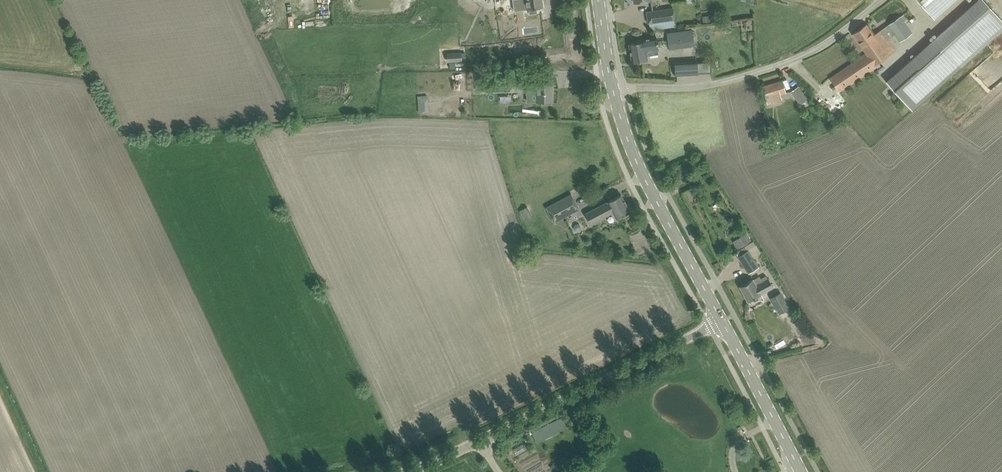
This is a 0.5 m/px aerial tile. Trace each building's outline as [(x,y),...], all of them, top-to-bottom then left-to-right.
[(543,7),(542,0),(521,0),(523,9),(527,9),(529,9),(529,14),(537,12),(537,8),(543,7)] [(886,82),(912,111),(1001,30),(1001,20),(984,0),(977,0),(886,82)] [(935,19),(956,0),(918,0),(935,19)] [(647,11),(648,23),(675,19),(673,8),(647,11)] [(904,14),(889,25),(901,41),(912,33),(904,21),(907,19),(904,14)] [(866,53),(830,78),(839,92),(876,67),(874,65),(895,51),(881,30),(874,35),(866,24),(853,33),(866,53)] [(692,30),(667,33),(669,49),(690,46),(694,46),(692,30)] [(639,42),(629,44),(632,62),(648,59),(647,56),(658,54),(656,36),(638,39),(639,42)] [(462,52),(447,53),(447,62),(462,61),(462,52)] [(675,61),(675,74),(698,74),(697,60),(675,61)] [(531,85),(527,85),(528,101),(536,101),(542,101),(543,101),(543,103),(552,103),(552,101),(551,79),(551,77),(531,78),(531,85)] [(763,86),(766,96),(769,105),(782,101),(780,94),(786,93),(782,80),(763,86)] [(798,86),(790,91),(799,104),(807,99),(802,93),(798,86)] [(417,95),(417,112),(428,111),(428,95),(417,95)] [(698,157),(692,160),(695,166),(701,163),(698,157)] [(571,194),(546,207),(554,222),(579,209),(571,194)] [(621,194),(612,199),(585,213),(591,223),(613,211),(617,218),(630,211),(621,194)] [(533,214),(528,206),(520,211),(524,219),(533,214)] [(747,233),(734,242),(738,248),(751,240),(747,233)] [(739,255),(738,256),(738,257),(742,262),(749,273),(757,267),(759,267),(753,258),(761,252),(760,251),(756,244),(739,255)] [(753,279),(740,286),(748,301),(773,287),(768,278),(756,285),(753,279)] [(779,313),(788,308),(780,294),(771,299),(779,313)] [(534,436),(539,444),(570,428),(565,419),(534,436)] [(586,446),(590,456),(606,449),(601,439),(586,446)]
